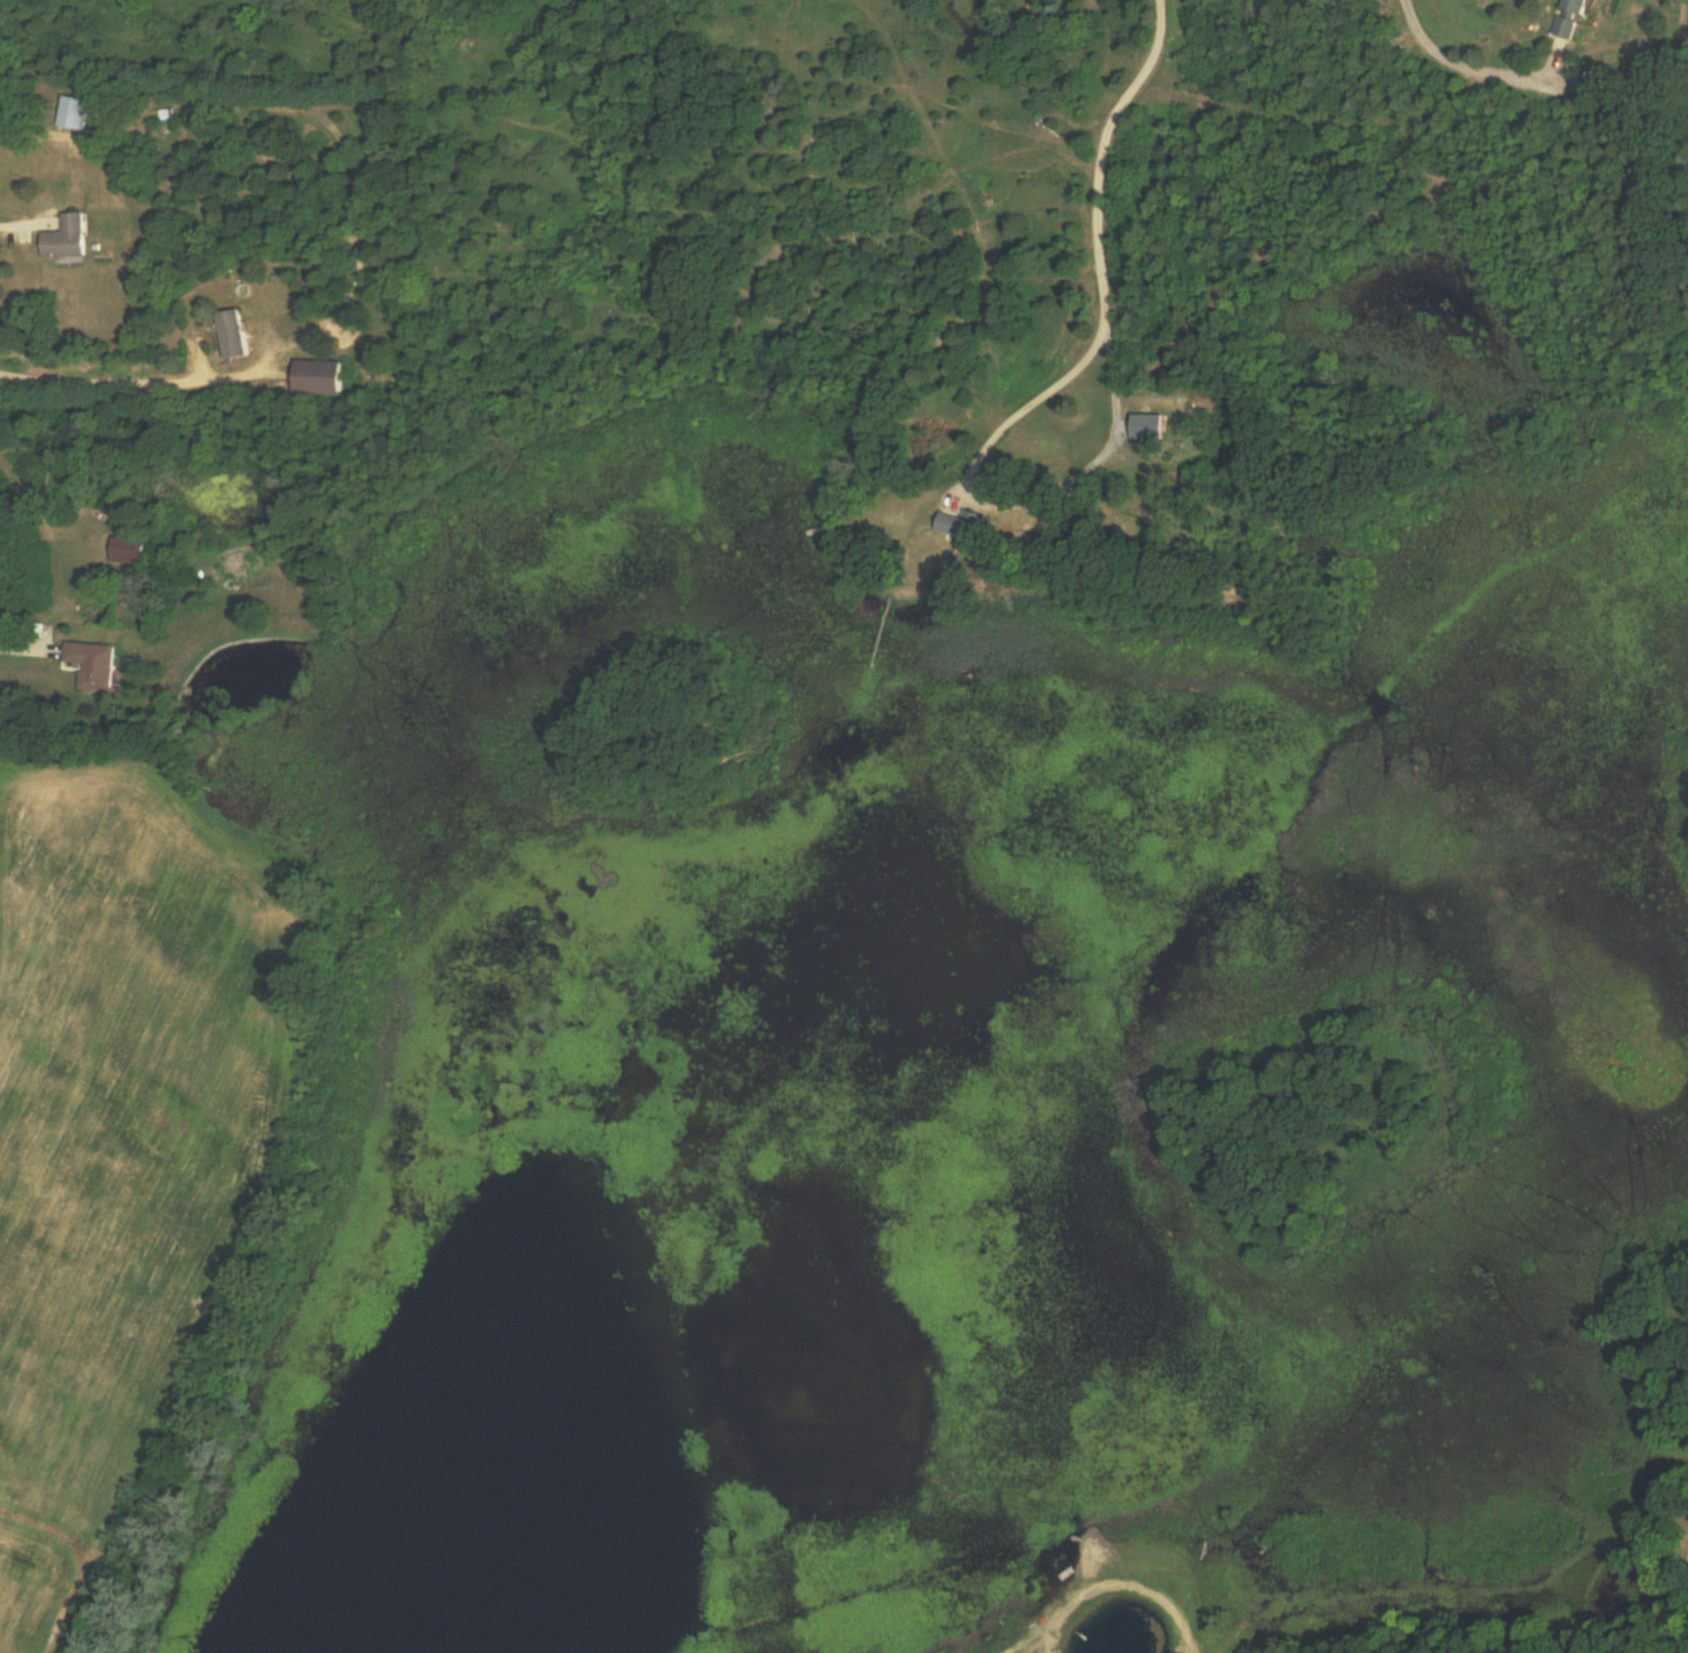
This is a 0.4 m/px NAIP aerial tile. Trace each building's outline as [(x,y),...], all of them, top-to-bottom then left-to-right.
[(1549,36),(1570,42),(1581,0),(1558,0),(1549,36)] [(81,132),(87,101),(60,96),(55,128),(81,132)] [(38,233),(37,259),(82,259),(82,214),(59,214),(59,233),(38,233)] [(239,309),(213,314),(222,361),(248,356),(239,309)] [(291,394),(343,395),(343,362),(292,361),(291,394)] [(1127,441),(1159,441),(1159,416),(1127,416),(1127,441)] [(936,514),(930,532),(974,546),(983,519),(962,512),(959,521),(936,514)] [(107,563),(143,563),(143,539),(107,539),(107,563)] [(76,691),(109,693),(112,646),(63,644),(62,664),(78,665),(76,691)]
